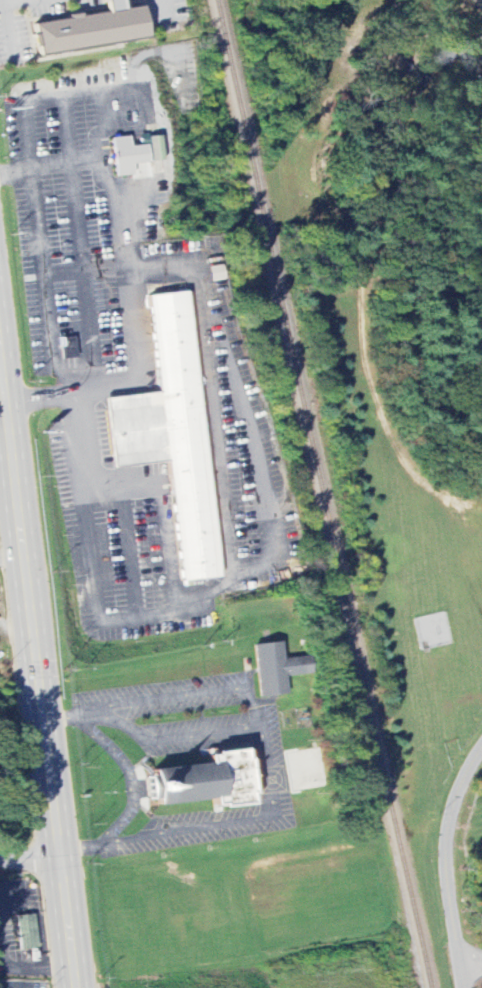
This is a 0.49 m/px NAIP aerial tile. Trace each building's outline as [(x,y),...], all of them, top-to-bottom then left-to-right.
[(109,13),(36,24),(40,54),(148,39),(143,8),(121,11),(119,0),(107,0),(109,13)] [(462,59),(471,61),(473,49),(464,48),(462,59)] [(150,163),(161,162),(160,136),(149,137),(150,163)] [(116,177),(134,176),(133,165),(148,163),(147,145),(131,147),(130,137),(112,139),(116,177)] [(149,297),(159,394),(107,399),(114,469),(169,464),(182,585),(222,580),(187,291),(149,297)] [(288,695),(286,677),(312,675),(310,656),(283,659),(282,642),(254,645),(260,697),(288,695)] [(156,807),(152,773),(204,768),(203,759),(207,758),(206,747),(243,744),(245,765),(246,765),(250,800),(248,800),(249,810),(222,813),(222,809),(214,810),(213,802),(156,807)] [(38,949),(36,916),(18,916),(19,950),(38,949)]
